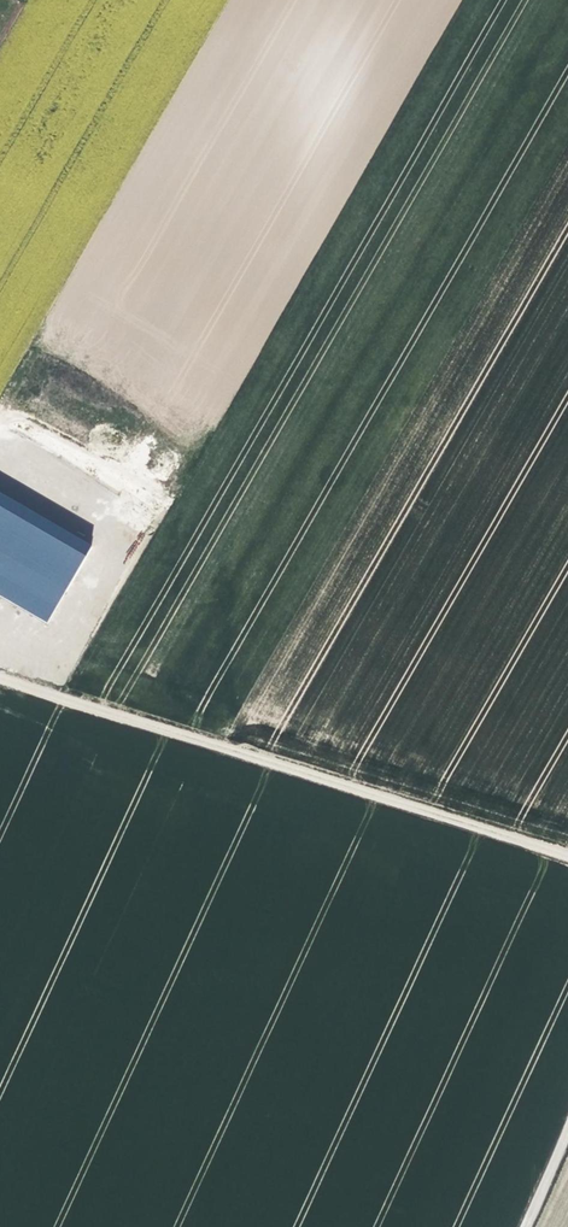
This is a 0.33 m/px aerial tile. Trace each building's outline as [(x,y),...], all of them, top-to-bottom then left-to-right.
[(45,621),(92,540),(0,486),(0,596),(45,621)]
